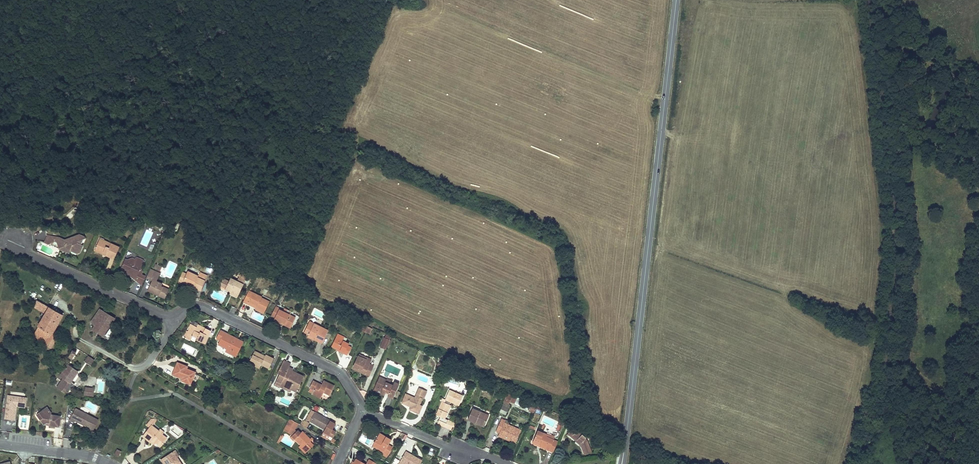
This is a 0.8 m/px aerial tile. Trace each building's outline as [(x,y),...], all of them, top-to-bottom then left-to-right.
[(159,233),(145,230),(141,246),(155,250),(159,233)] [(59,249),(62,250),(69,247),(70,248),(69,250),(76,253),(80,252),(82,247),(80,246),(82,242),(83,239),(85,239),(84,236),(83,236),(79,234),(76,236),(74,239),(73,241),(68,239),(67,239),(64,240),(61,239),(58,238),(47,235),(45,239),(44,242),(48,244),(48,243),(50,243),(52,242),(54,241),(60,244),(59,247),(59,248),(59,249)] [(98,241),(94,250),(103,254),(103,252),(106,253),(106,254),(109,255),(114,258),(119,247),(110,244),(109,248),(106,247),(108,243),(105,242),(103,241),(102,243),(100,242),(98,241)] [(125,258),(121,268),(141,285),(146,275),(142,274),(143,272),(142,268),(141,268),(144,260),(136,257),(135,259),(132,258),(127,259),(125,258)] [(159,274),(153,272),(150,279),(152,280),(147,290),(157,295),(157,294),(165,298),(168,290),(161,287),(162,285),(156,282),(159,274)] [(179,280),(183,282),(184,280),(187,274),(183,272),(179,280)] [(187,274),(184,280),(193,284),(192,287),(198,289),(200,291),(203,284),(205,281),(197,278),(198,276),(188,272),(187,274)] [(231,291),(238,294),(243,285),(246,278),(240,276),(237,282),(230,279),(225,290),(230,292),(231,291)] [(245,299),(243,302),(248,304),(249,302),(257,306),(256,308),(255,309),(263,313),(269,302),(261,298),(261,297),(249,291),(245,299)] [(62,315),(37,300),(35,303),(33,307),(37,309),(46,314),(44,316),(32,337),(36,339),(45,345),(52,334),(62,315)] [(272,314),(271,316),(275,318),(274,320),(281,323),(282,322),(291,326),(295,318),(289,315),(279,310),(280,309),(275,307),(272,314)] [(95,324),(104,312),(99,309),(93,318),(91,322),(92,322),(95,324)] [(104,312),(95,324),(94,327),(92,330),(102,336),(114,318),(104,312)] [(308,323),(304,332),(309,334),(315,337),(314,339),(322,343),(328,330),(314,324),(313,326),(308,323)] [(188,332),(186,335),(191,338),(193,335),(197,338),(196,340),(204,344),(210,331),(201,326),(199,329),(197,328),(197,327),(191,324),(189,328),(190,329),(188,332)] [(220,330),(216,339),(220,340),(218,344),(223,347),(223,346),(228,348),(231,350),(230,354),(236,357),(243,343),(223,333),(224,332),(220,330)] [(224,332),(223,333),(243,343),(243,342),(224,332)] [(52,334),(45,345),(50,348),(57,337),(52,334)] [(390,339),(384,337),(380,347),(385,349),(390,339)] [(344,342),(339,339),(336,338),(332,346),(344,352),(344,353),(347,355),(351,347),(348,346),(349,344),(344,342)] [(68,357),(71,359),(74,354),(76,352),(72,350),(68,357)] [(253,355),(250,361),(260,366),(261,365),(269,368),(273,359),(266,355),(265,356),(258,353),(256,357),(253,355)] [(94,361),(88,356),(84,362),(90,366),(94,361)] [(358,356),(354,367),(362,370),(361,372),(369,376),(373,366),(370,364),(371,362),(358,356)] [(279,374),(276,380),(281,382),(280,384),(291,389),(296,391),(303,377),(291,370),(290,372),(287,370),(289,367),(290,364),(283,361),(277,373),(279,374)] [(177,363),(172,374),(182,378),(181,380),(190,384),(195,372),(186,369),(187,367),(177,363)] [(71,381),(78,371),(67,364),(63,370),(59,376),(63,378),(57,387),(64,392),(65,390),(68,392),(74,384),(71,381)] [(379,377),(376,384),(380,386),(381,383),(383,384),(384,382),(385,380),(379,377)] [(281,382),(276,380),(274,384),(279,386),(290,391),(291,389),(280,384),(281,382)] [(312,394),(321,398),(323,392),(330,395),(334,386),(328,383),(326,387),(321,385),(313,381),(310,388),(314,390),(312,394)] [(380,386),(376,384),(374,390),(377,391),(378,389),(382,391),(380,394),(388,397),(389,396),(393,398),(399,384),(394,382),(392,387),(389,385),(389,384),(384,382),(383,384),(381,383),(380,386)] [(93,396),(94,389),(85,387),(84,395),(93,396)] [(406,394),(402,403),(411,407),(410,409),(419,413),(422,405),(419,404),(422,398),(423,398),(427,391),(420,388),(415,398),(406,394)] [(437,416),(440,417),(444,419),(445,418),(451,406),(449,405),(451,402),(459,405),(463,396),(449,391),(445,399),(446,400),(445,403),(443,402),(437,416)] [(25,406),(26,398),(8,395),(4,419),(14,420),(15,413),(11,412),(11,408),(14,409),(14,405),(25,406)] [(11,412),(15,413),(16,406),(25,407),(25,406),(14,405),(14,409),(11,408),(11,412)] [(98,420),(75,408),(70,420),(74,422),(75,420),(81,423),(81,422),(84,423),(83,424),(94,429),(98,420)] [(51,414),(51,412),(49,409),(45,412),(44,409),(39,412),(43,418),(40,419),(44,424),(46,422),(49,422),(49,425),(59,426),(61,415),(51,414)] [(468,419),(475,423),(476,421),(485,424),(489,416),(472,409),(468,419)] [(308,420),(310,421),(315,412),(311,410),(305,421),(307,422),(308,420)] [(315,412),(310,421),(325,429),(323,432),(329,435),(332,437),(336,432),(332,430),(335,424),(329,421),(330,421),(315,412)] [(440,417),(439,420),(442,421),(443,421),(442,426),(445,427),(448,420),(445,418),(444,419),(440,417)] [(150,442),(152,440),(156,443),(160,446),(166,438),(161,434),(158,432),(159,431),(152,426),(156,420),(155,419),(153,419),(150,421),(147,425),(150,427),(143,437),(150,442)] [(298,423),(290,419),(286,425),(294,430),(298,423)] [(500,432),(500,433),(513,439),(512,441),(516,443),(521,430),(508,424),(504,423),(505,421),(501,419),(496,430),(500,432)] [(448,420),(445,427),(451,430),(454,423),(448,420)] [(294,430),(286,425),(284,430),(292,434),(293,432),(294,430)] [(574,427),(568,433),(576,440),(576,441),(580,444),(581,444),(585,455),(585,454),(588,453),(591,452),(587,440),(585,439),(586,438),(574,427)] [(295,439),(301,445),(304,448),(302,450),(305,453),(311,448),(308,444),(310,442),(311,440),(302,431),(300,433),(298,430),(297,431),(295,433),(292,436),(295,439)] [(538,431),(533,441),(541,444),(540,446),(549,450),(550,448),(554,450),(556,446),(557,442),(546,437),(547,435),(538,431)] [(374,444),(384,450),(383,452),(388,455),(392,447),(388,445),(391,440),(386,437),(380,434),(374,444)] [(374,444),(373,446),(383,452),(384,450),(374,444)] [(164,463),(165,463),(168,462),(169,463),(181,463),(176,458),(173,452),(161,460),(164,463)] [(400,461),(405,463),(420,463),(422,461),(405,452),(400,461)]
